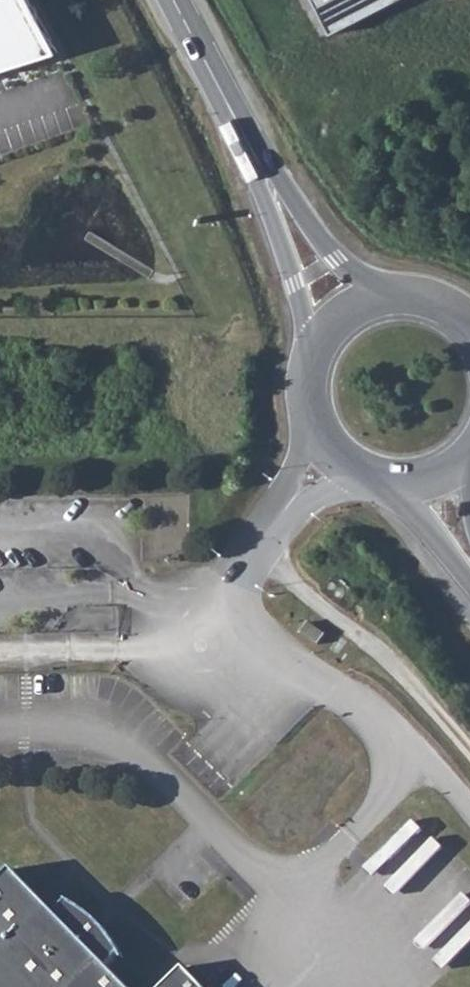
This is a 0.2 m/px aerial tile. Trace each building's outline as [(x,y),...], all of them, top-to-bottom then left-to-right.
[(47,40),(26,0),(0,0),(0,65),(47,40)] [(332,36),(400,0),(313,0),(332,36)] [(307,623),(300,632),(318,644),(325,635),(307,623)] [(107,967),(121,953),(110,936),(96,920),(83,910),(68,902),(55,914),(12,870),(0,881),(0,986),(127,986),(107,967)] [(183,967),(163,986),(203,986),(183,967)]
